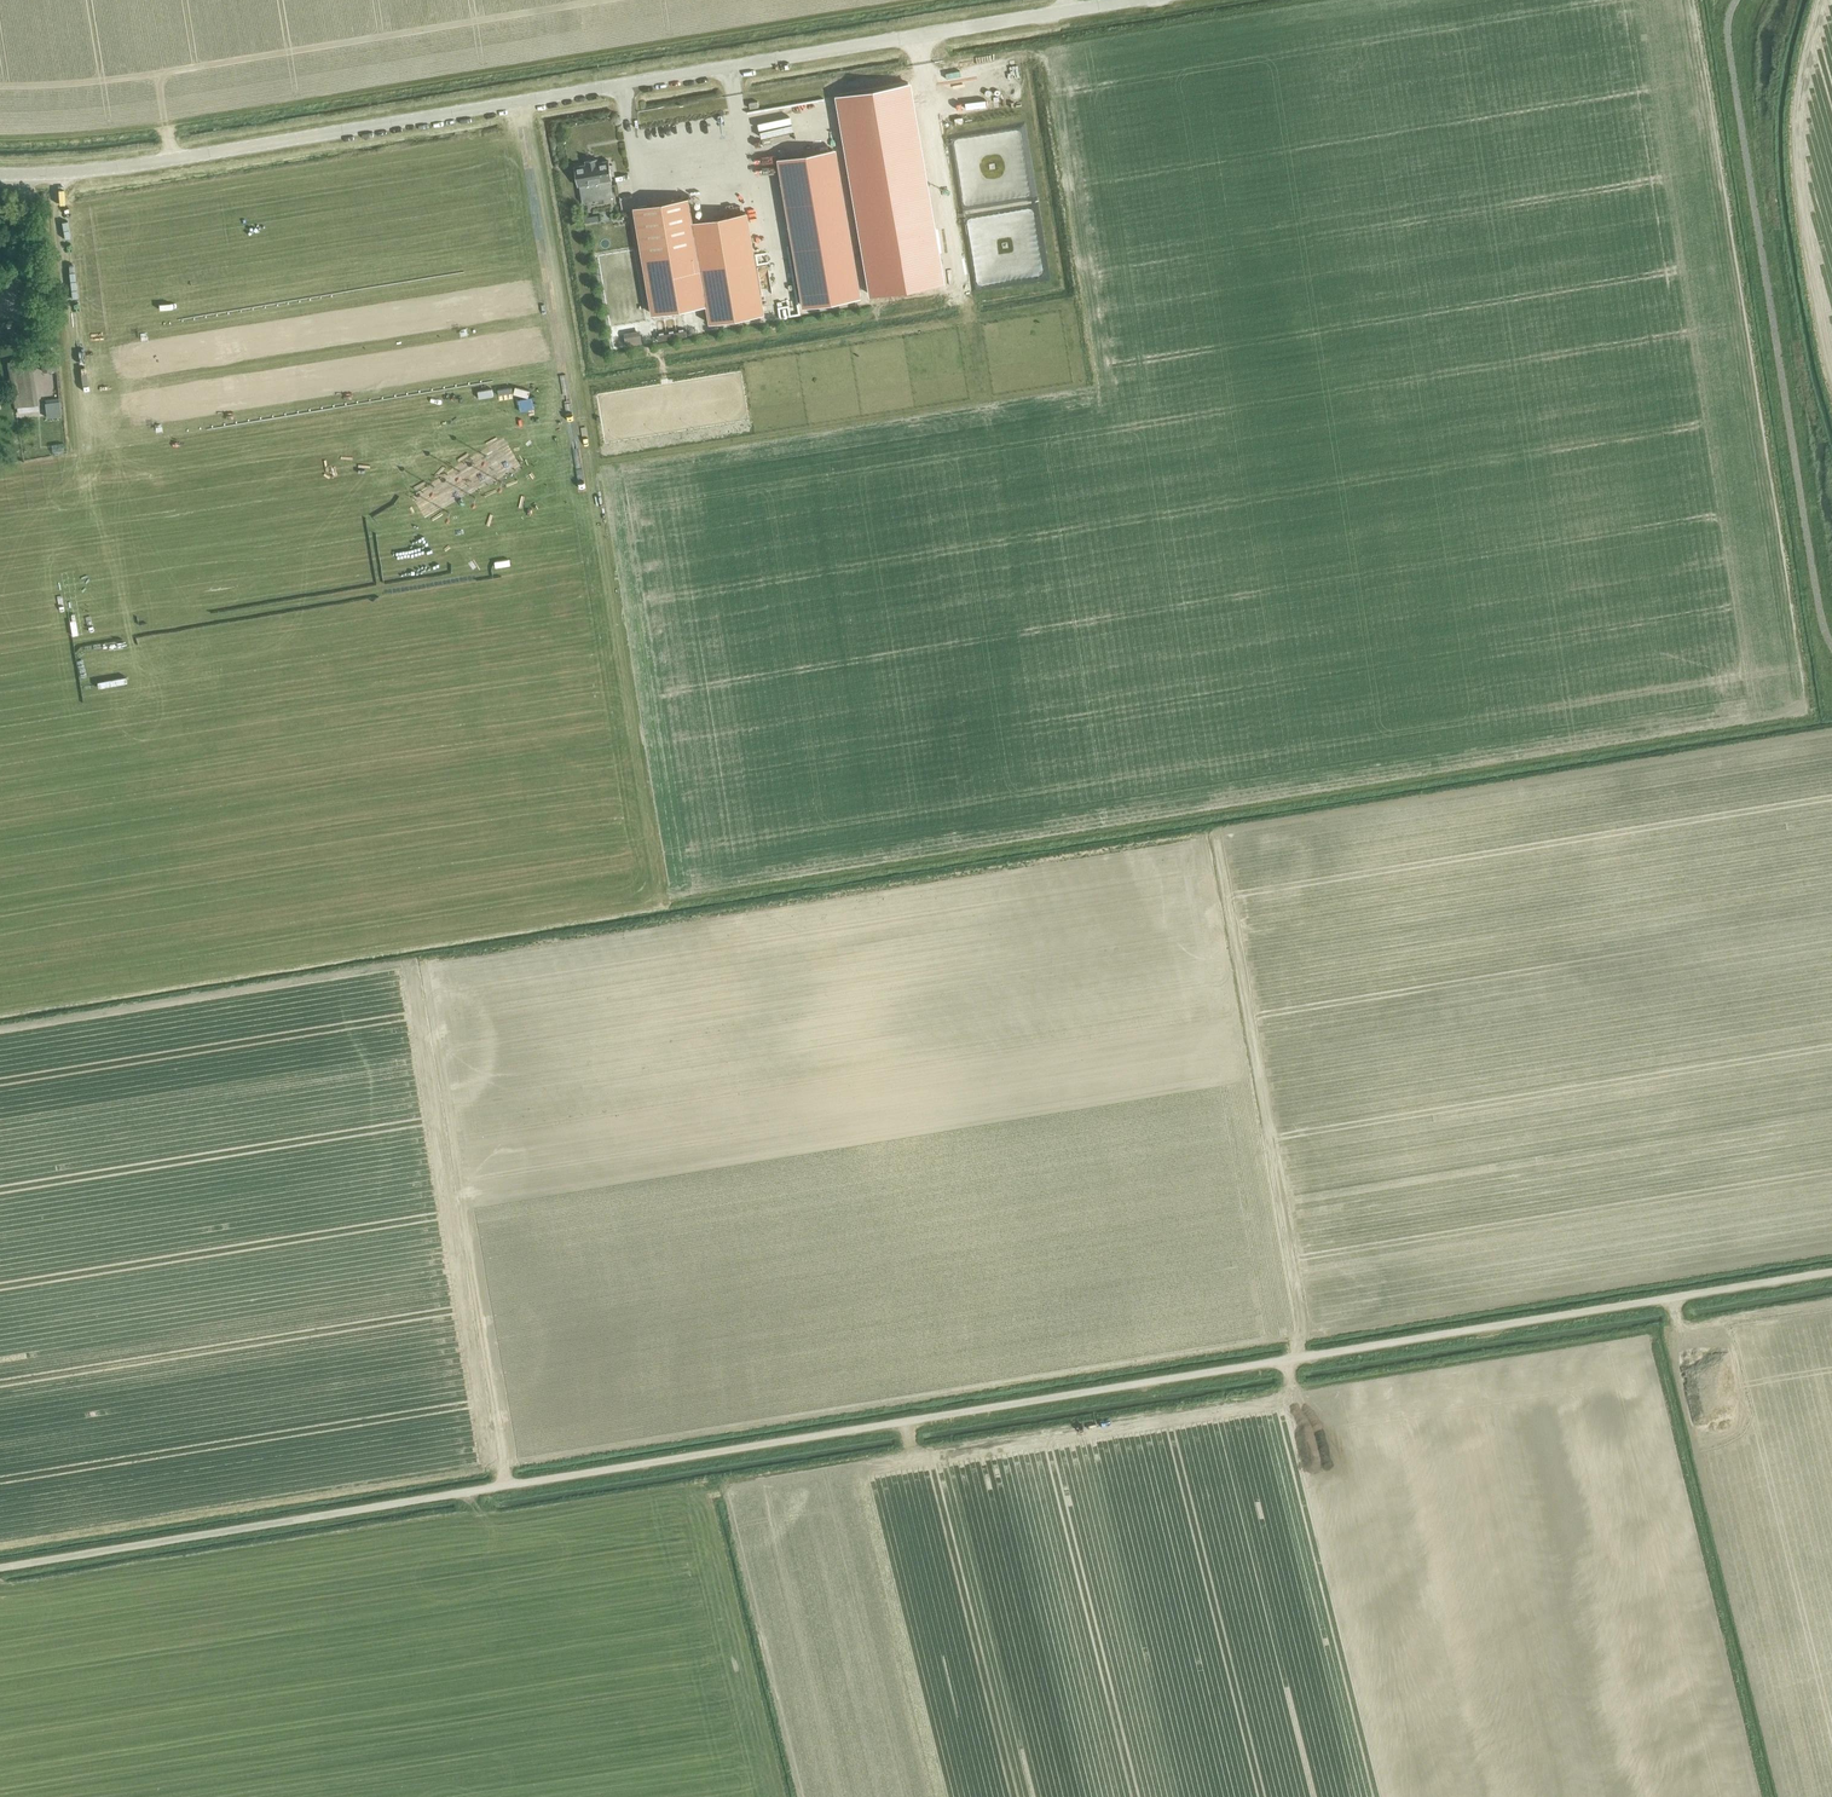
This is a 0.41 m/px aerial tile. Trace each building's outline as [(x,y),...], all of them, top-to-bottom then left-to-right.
[(833,149),(780,158),(805,307),(859,298),(833,149)] [(586,164),(574,166),(578,185),(600,181),(601,186),(612,184),(611,179),(612,179),(611,175),(615,174),(613,164),(610,164),(609,160),(597,162),(597,158),(586,160),(586,164)] [(637,214),(654,314),(706,305),(709,321),(762,312),(745,212),(693,221),(689,197),(635,206),(637,214)] [(646,325),(630,329),(633,341),(649,337),(646,325)] [(40,356),(42,372),(58,370),(56,354),(40,356)] [(38,403),(31,358),(7,362),(12,391),(14,407),(38,403)]
